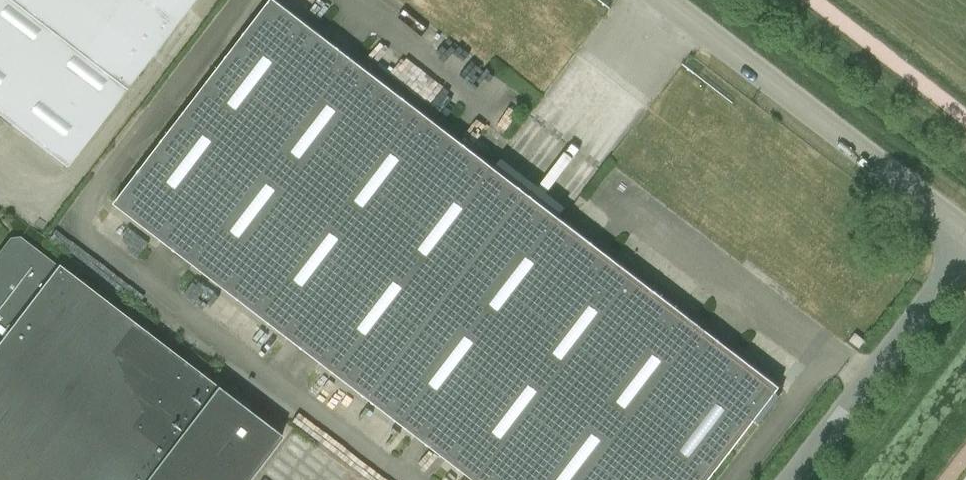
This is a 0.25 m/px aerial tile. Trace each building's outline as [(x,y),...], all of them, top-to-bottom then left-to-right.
[(126,88),(194,0),(0,0),(0,116),(66,166),(126,88)] [(277,0),(270,0),(115,203),(475,479),(708,479),(780,386),(277,0)] [(282,436),(58,264),(55,267),(14,235),(0,254),(0,479),(248,479),(282,436)]
